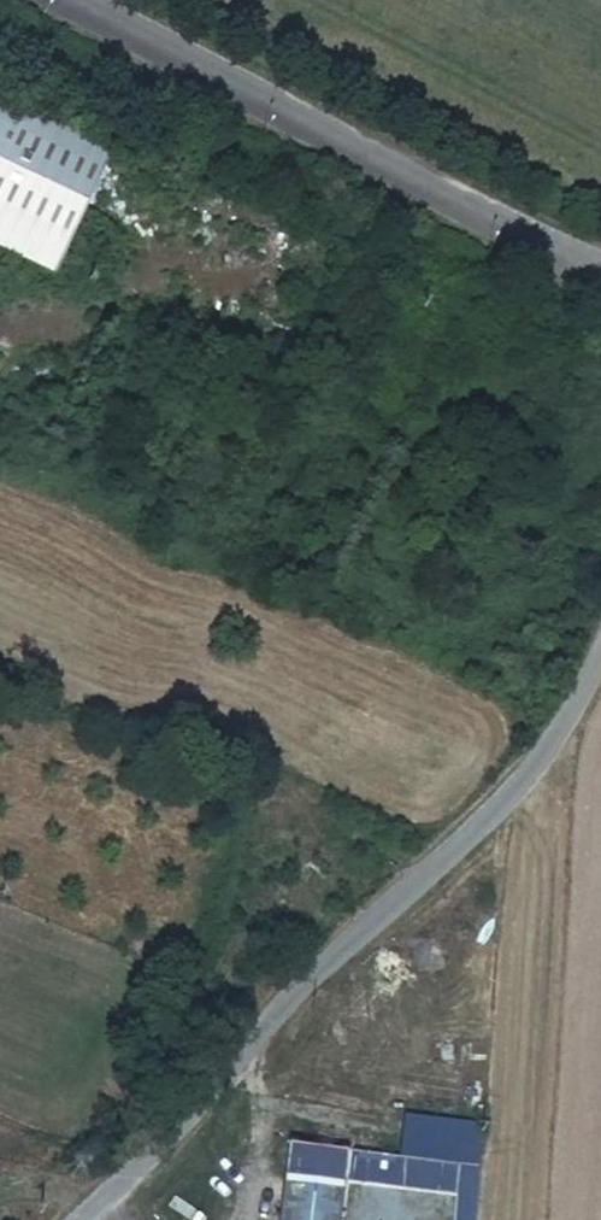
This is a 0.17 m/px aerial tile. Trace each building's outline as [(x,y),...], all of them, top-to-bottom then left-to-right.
[(0,87),(0,245),(66,274),(67,270),(76,250),(125,143),(0,87)] [(298,1134),(285,1219),(345,1219),(357,1142),(298,1134)]
